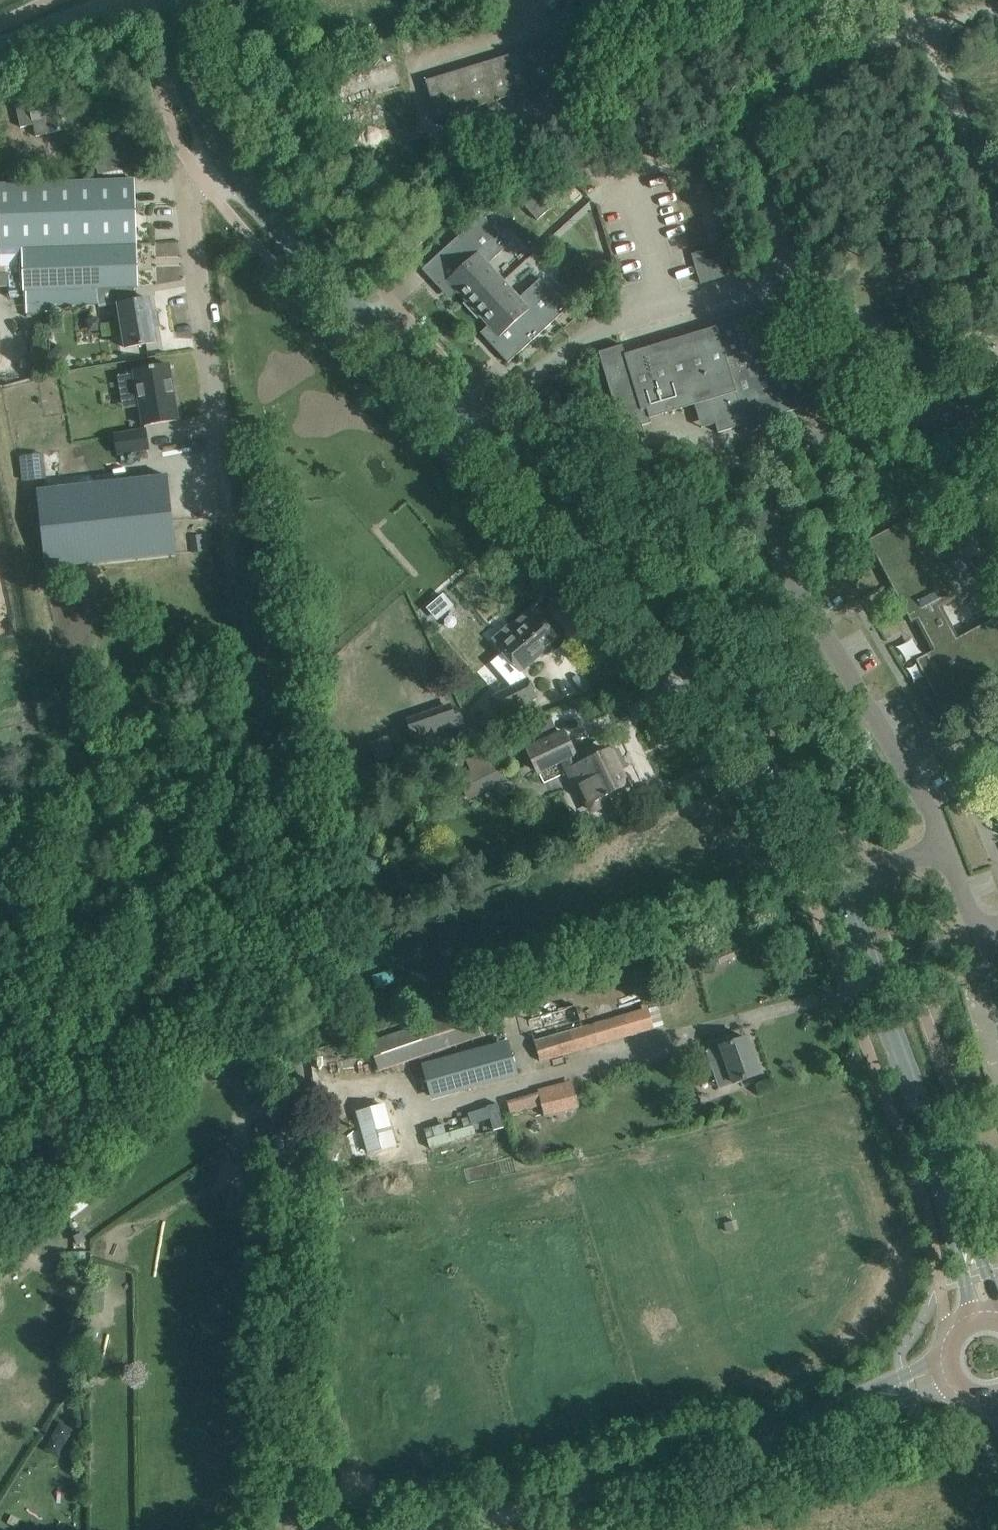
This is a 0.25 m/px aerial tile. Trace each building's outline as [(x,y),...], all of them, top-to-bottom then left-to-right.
[(425,80),(437,118),(445,116),(448,124),(471,117),(468,109),(557,82),(546,44),(425,80)] [(335,107),(403,86),(396,62),(328,83),(335,107)] [(43,82),(27,86),(31,100),(16,104),(22,127),(35,124),(38,135),(69,126),(61,91),(46,95),(43,82)] [(145,166),(141,144),(94,153),(98,174),(145,166)] [(0,184),(0,248),(21,247),(136,244),(134,180),(0,184)] [(535,192),(522,203),(537,220),(550,208),(535,192)] [(504,280),(488,264),(509,244),(482,214),(422,269),(439,288),(447,281),(466,301),(463,304),(470,311),(504,280)] [(136,244),(21,247),(22,255),(23,306),(27,306),(27,313),(53,312),(58,306),(99,304),(99,306),(118,304),(136,301),(133,287),(137,287),(136,244)] [(508,363),(556,319),(568,308),(540,278),(519,297),(504,280),(470,311),(477,319),(480,316),(498,336),(490,344),(508,363)] [(136,301),(118,304),(125,347),(157,342),(149,298),(136,301)] [(622,345),(598,352),(625,441),(644,435),(642,425),(651,423),(644,400),(688,386),(694,404),(708,400),(717,432),(783,413),(802,407),(772,310),(771,310),(716,326),(625,354),(622,345)] [(49,353),(41,363),(53,374),(61,364),(49,353)] [(134,370),(143,425),(178,420),(168,364),(134,370)] [(149,449),(146,429),(114,435),(117,454),(149,449)] [(166,476),(39,490),(42,522),(47,567),(175,553),(166,476)] [(868,540),(891,585),(896,594),(899,592),(902,598),(899,599),(911,622),(916,620),(932,651),(927,653),(938,673),(926,680),(941,708),(953,702),(957,700),(978,689),(997,678),(997,616),(958,637),(942,606),(957,598),(961,605),(981,594),(983,593),(973,574),(953,584),(943,566),(916,514),(868,540)] [(443,593),(426,608),(437,621),(454,606),(443,593)] [(517,622),(509,628),(507,625),(491,639),(499,648),(498,648),(503,653),(492,663),(513,687),(490,699),(499,716),(537,697),(528,679),(527,680),(521,672),(540,655),(537,652),(556,636),(532,608),(517,622)] [(450,703),(407,719),(409,726),(414,740),(415,742),(458,727),(452,710),(450,703)] [(530,746),(525,748),(538,773),(561,761),(573,755),(562,731),(559,732),(530,746)] [(592,759),(579,765),(577,766),(584,781),(579,783),(591,810),(609,802),(606,796),(608,795),(607,794),(626,784),(610,750),(592,759)] [(471,770),(458,776),(470,799),(509,780),(498,756),(471,770)] [(582,1028),(534,1042),(540,1061),(654,1027),(647,1004),(640,1006),(642,1010),(582,1028)] [(481,1036),(471,1008),(370,1042),(379,1070),(481,1036)] [(746,1037),(705,1051),(710,1063),(712,1062),(722,1088),(740,1081),(759,1074),(746,1037)] [(506,1043),(469,1053),(477,1082),(514,1072),(506,1043)] [(573,1083),(539,1091),(543,1107),(577,1099),(573,1083)] [(253,1084),(245,1086),(248,1098),(256,1096),(253,1084)] [(511,1115),(539,1106),(535,1094),(507,1103),(511,1115)] [(385,1103),(356,1112),(368,1154),(397,1146),(385,1103)] [(105,1297),(92,1296),(92,1313),(104,1313),(105,1297)] [(641,1358),(630,1362),(634,1373),(644,1370),(641,1358)]
